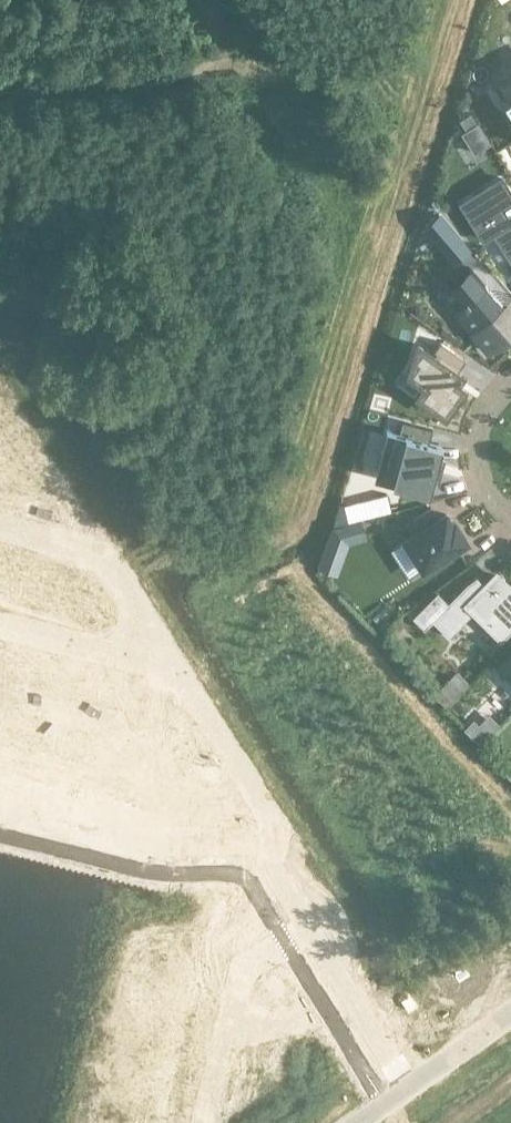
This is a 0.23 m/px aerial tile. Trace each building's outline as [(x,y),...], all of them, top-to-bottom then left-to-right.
[(470,113),(459,120),(466,130),(461,133),(474,153),(490,143),(477,123),(470,113)] [(463,202),(485,239),(504,227),(510,238),(510,190),(503,177),(463,202)] [(441,214),(424,228),(453,262),(470,248),(441,214)] [(448,285),(453,290),(463,301),(464,300),(466,302),(464,303),(464,304),(454,312),(487,350),(510,329),(510,315),(486,285),(470,266),(468,267),(471,270),(452,286),(449,284),(448,285)] [(466,358),(440,340),(432,353),(418,343),(409,372),(426,384),(418,395),(444,413),(463,387),(455,382),(461,373),(457,371),(466,358)] [(389,431),(377,474),(426,488),(429,476),(436,478),(441,460),(434,459),(438,443),(429,440),(432,428),(402,420),(399,432),(386,428),(386,430),(389,431)] [(340,502),(333,523),(391,509),(387,492),(344,503),(340,502)] [(415,533),(405,539),(423,567),(466,539),(464,536),(465,536),(464,534),(463,535),(457,525),(458,525),(457,523),(456,524),(454,521),(452,522),(446,513),(438,518),(430,506),(407,521),(415,533)] [(333,525),(319,563),(337,569),(348,540),(365,535),(360,518),(333,525)] [(412,616),(424,628),(432,620),(448,636),(474,609),(500,635),(510,624),(510,592),(505,586),(507,585),(496,574),(486,585),(476,575),(467,582),(448,601),(437,591),(412,616)] [(510,682),(510,651),(495,667),(510,682)] [(0,715),(0,763),(166,805),(171,782),(183,785),(189,762),(0,715)] [(149,916),(142,942),(192,955),(198,929),(149,916)] [(142,942),(136,967),(186,979),(192,955),(142,942)] [(202,944),(199,957),(207,959),(211,946),(202,944)] [(199,957),(195,970),(204,972),(207,959),(199,957)] [(136,967),(130,991),(180,1004),(186,979),(136,967)] [(130,991),(124,1016),(173,1028),(180,1004),(130,991)] [(190,993),(186,1006),(195,1008),(198,995),(190,993)] [(186,1006),(183,1019),(192,1021),(195,1008),(186,1006)] [(124,1016),(117,1040),(167,1053),(173,1028),(124,1016)] [(117,1040),(111,1065),(161,1077),(167,1053),(117,1040)] [(177,1042),(174,1055),(183,1057),(186,1044),(177,1042)] [(174,1055),(171,1068),(179,1070),(183,1057),(174,1055)] [(111,1065),(105,1089),(155,1102),(161,1077),(111,1065)] [(99,1114),(135,1122),(150,1122),(155,1102),(105,1089),(99,1114)] [(165,1091),(162,1104),(170,1106),(174,1093),(165,1091)] [(162,1104),(158,1117),(167,1119),(170,1106),(162,1104)] [(97,1122),(135,1122),(99,1114),(97,1122)]
